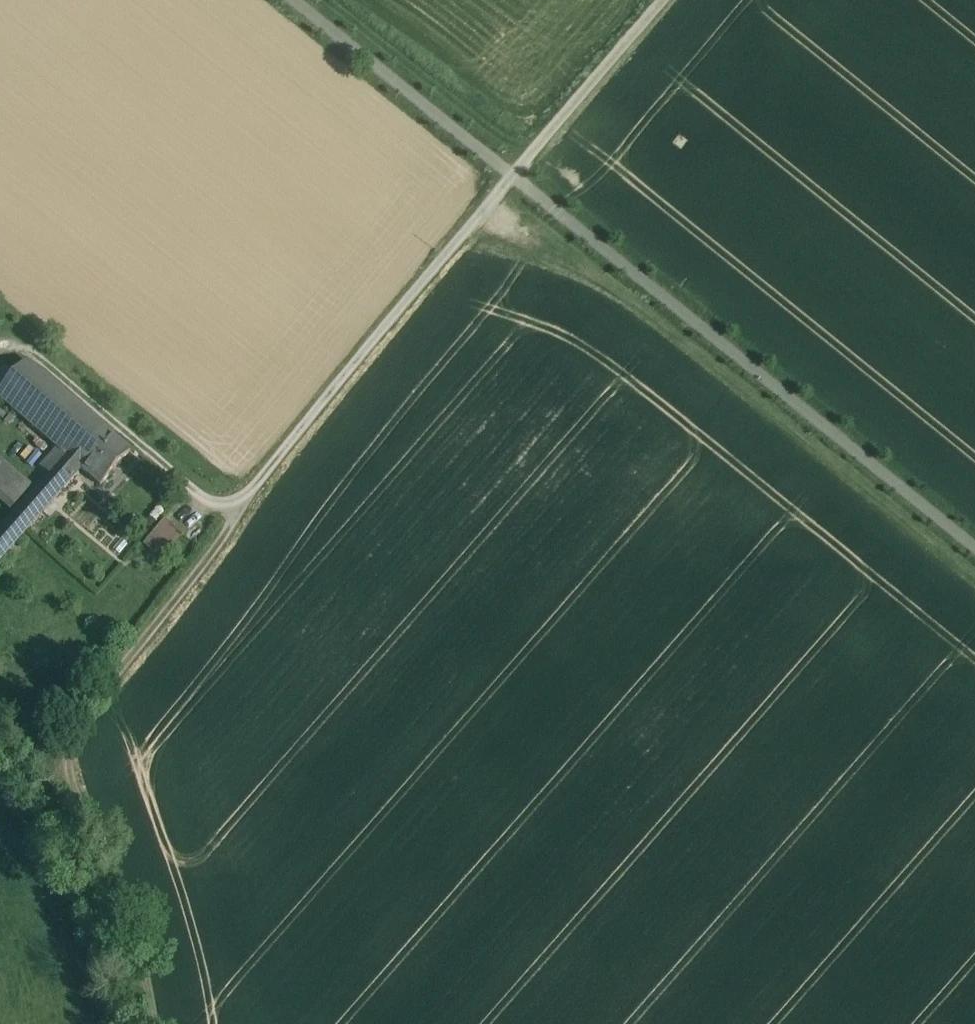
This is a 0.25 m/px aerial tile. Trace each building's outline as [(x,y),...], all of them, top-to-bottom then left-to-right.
[(32,365),(1,399),(25,421),(55,386),(32,365)] [(131,453),(55,386),(25,421),(59,451),(67,458),(82,471),(101,488),(131,453)] [(59,451),(41,470),(50,478),(67,458),(59,451)] [(50,478),(13,520),(28,533),(82,471),(67,458),(50,478)] [(1,461),(0,462),(0,497),(15,509),(33,488),(1,461)] [(0,534),(0,564),(28,533),(13,520),(0,534)] [(169,524),(149,547),(164,560),(182,537),(169,524)]
